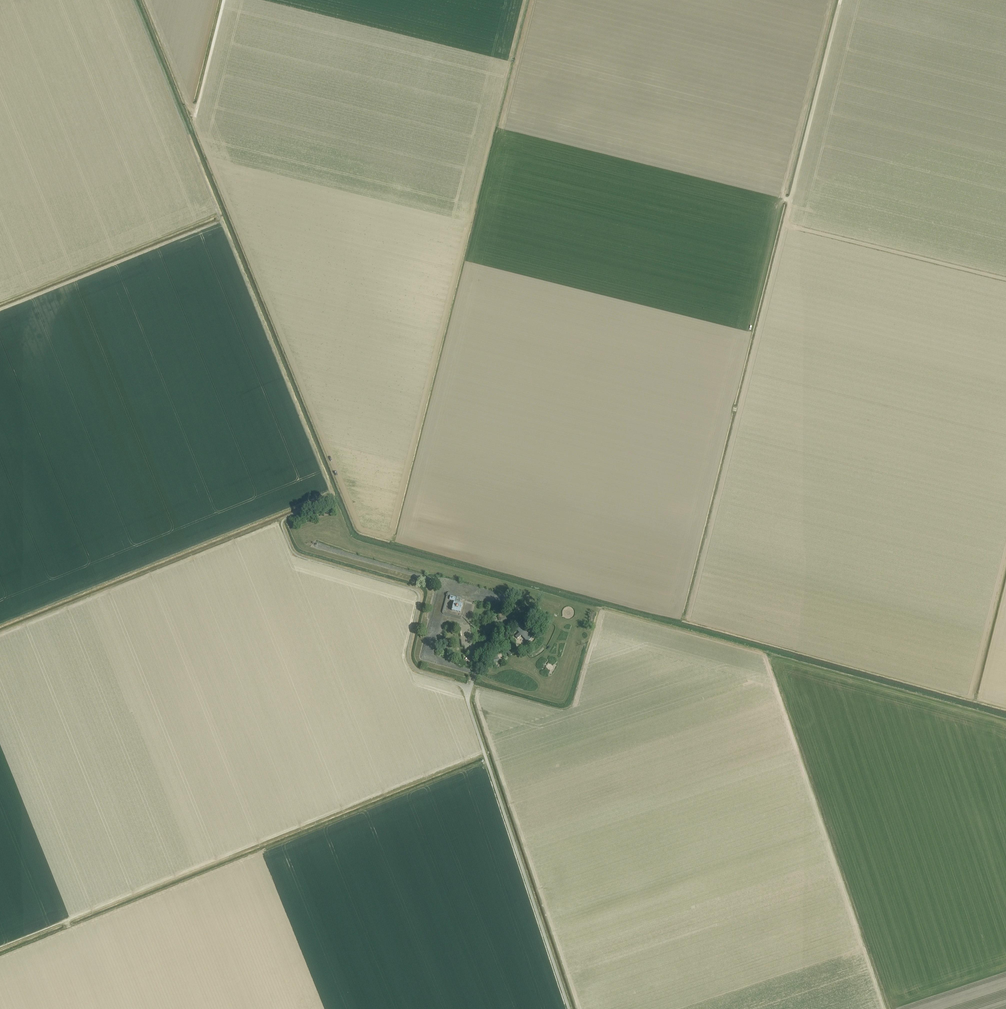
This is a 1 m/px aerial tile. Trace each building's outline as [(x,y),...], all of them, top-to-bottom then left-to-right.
[(460,612),(462,604),(459,603),(459,602),(460,602),(461,598),(457,597),(456,598),(455,597),(450,596),(450,599),(454,600),(454,602),(452,610),(460,612)] [(527,642),(532,638),(520,624),(515,629),(519,633),(515,636),(517,639),(521,635),(527,642)] [(476,645),(477,656),(485,654),(485,655),(488,655),(487,643),(482,644),(481,644),(476,645)] [(498,657),(497,655),(492,656),(490,657),(490,659),(488,659),(489,663),(494,662),(499,661),(498,657)]
